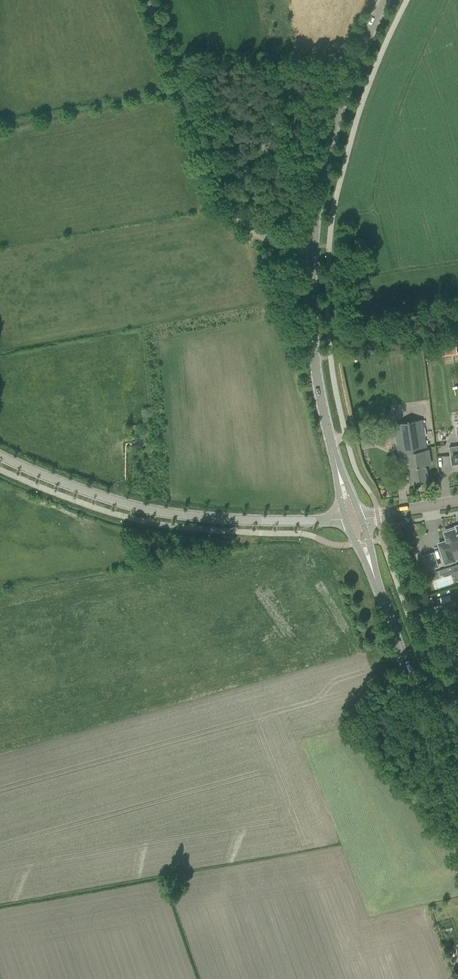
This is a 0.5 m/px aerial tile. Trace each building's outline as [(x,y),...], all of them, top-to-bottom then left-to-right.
[(456,345),(441,347),(442,355),(457,353),(456,345)] [(400,453),(402,468),(407,468),(409,483),(428,480),(425,465),(431,464),(428,449),(426,449),(421,420),(393,424),(398,453),(400,453)] [(137,441),(138,446),(147,445),(146,435),(144,435),(144,432),(139,432),(140,436),(134,436),(135,441),(137,441)] [(449,447),(451,464),(452,464),(454,463),(455,469),(457,468),(457,448),(457,446),(450,447),(449,447)] [(448,532),(445,533),(448,540),(438,543),(445,564),(455,560),(454,559),(457,558),(457,556),(456,551),(457,550),(457,525),(457,526),(448,529),(448,532)] [(421,557),(426,570),(437,566),(433,553),(421,557)] [(440,576),(444,575),(444,577),(452,575),(452,576),(455,578),(457,577),(457,564),(439,571),(440,576)] [(432,597),(428,598),(434,613),(437,612),(437,611),(435,605),(432,597)] [(441,603),(443,610),(457,606),(455,599),(441,603)]
